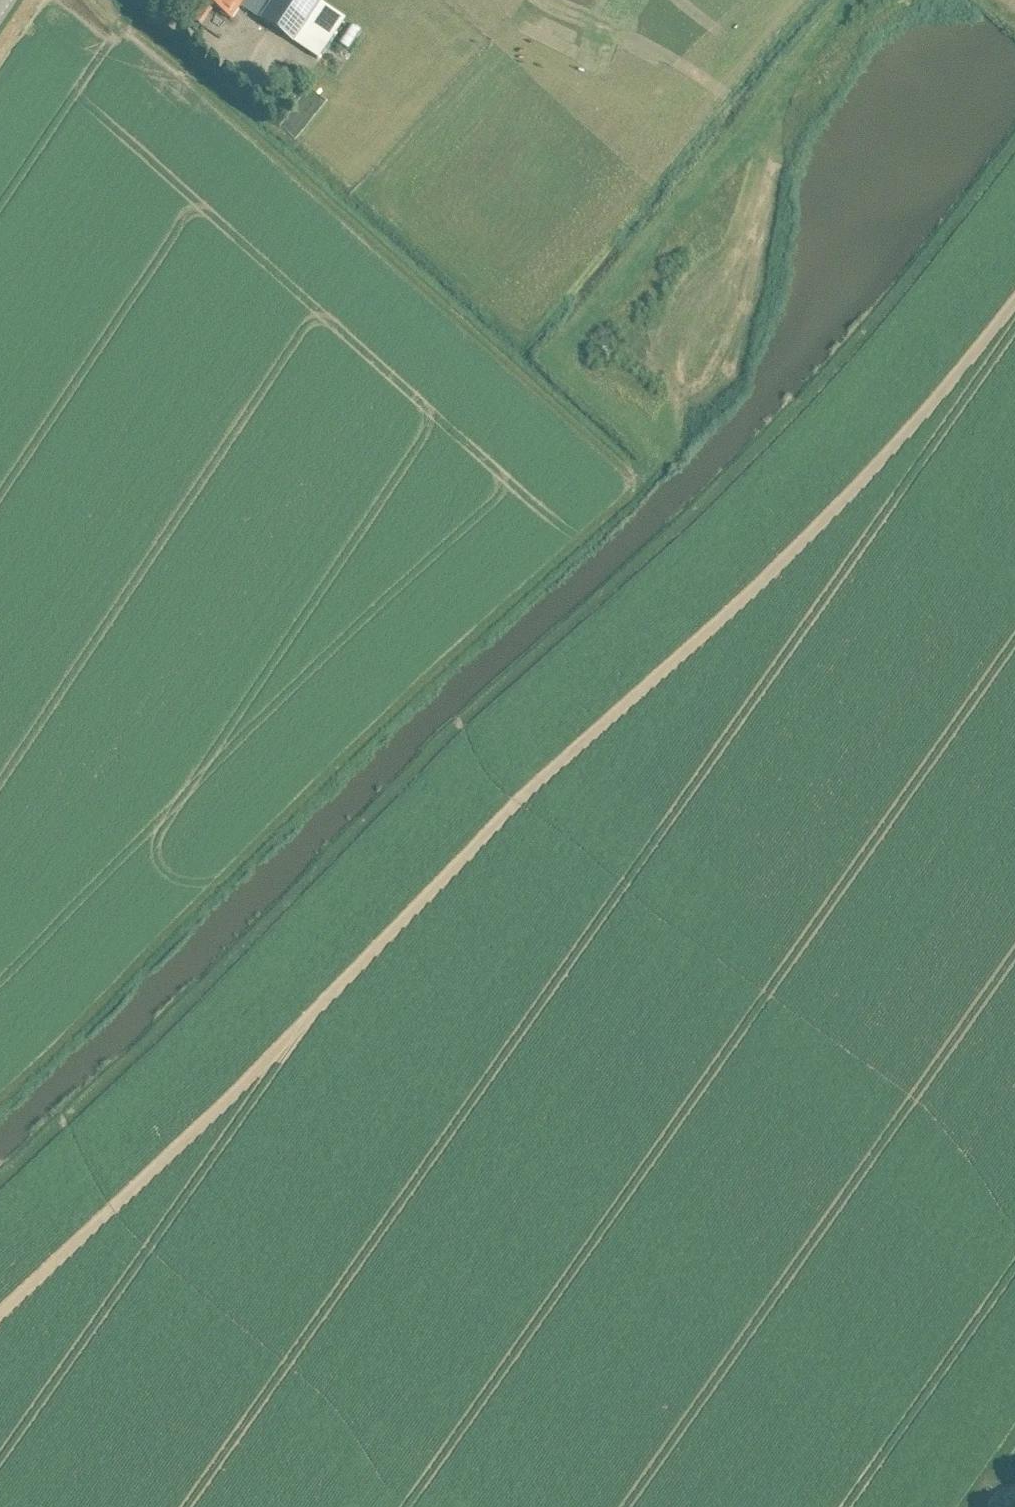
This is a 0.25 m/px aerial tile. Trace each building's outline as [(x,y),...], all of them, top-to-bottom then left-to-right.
[(232,20),(240,8),(317,61),(344,20),(315,0),(273,0),(270,5),(263,0),(201,0),(232,20)]
